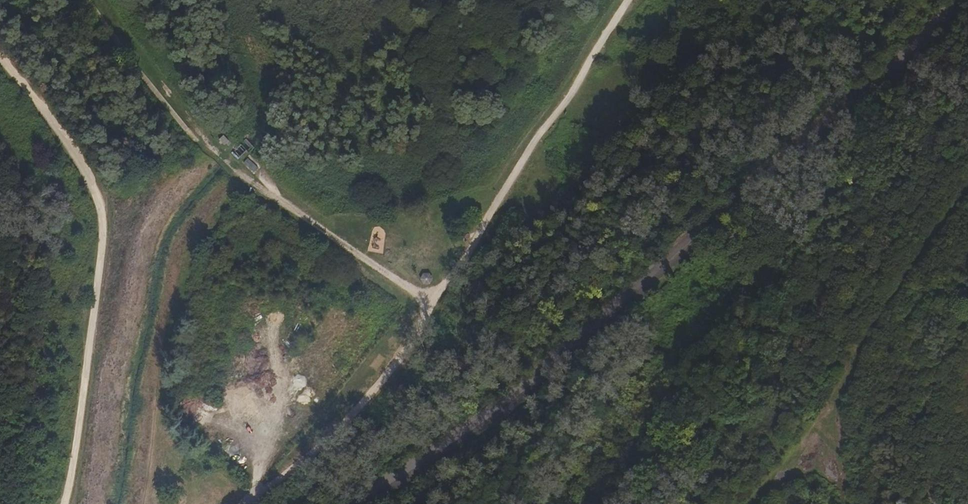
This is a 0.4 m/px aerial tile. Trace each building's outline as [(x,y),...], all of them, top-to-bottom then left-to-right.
[(226,148),(232,143),(225,135),(219,140),(226,148)] [(254,174),(261,167),(250,156),(244,163),(254,174)] [(423,273),(420,279),(424,285),(431,284),(434,278),(430,272),(423,273)] [(205,427),(206,440),(218,439),(218,427),(205,427)]
